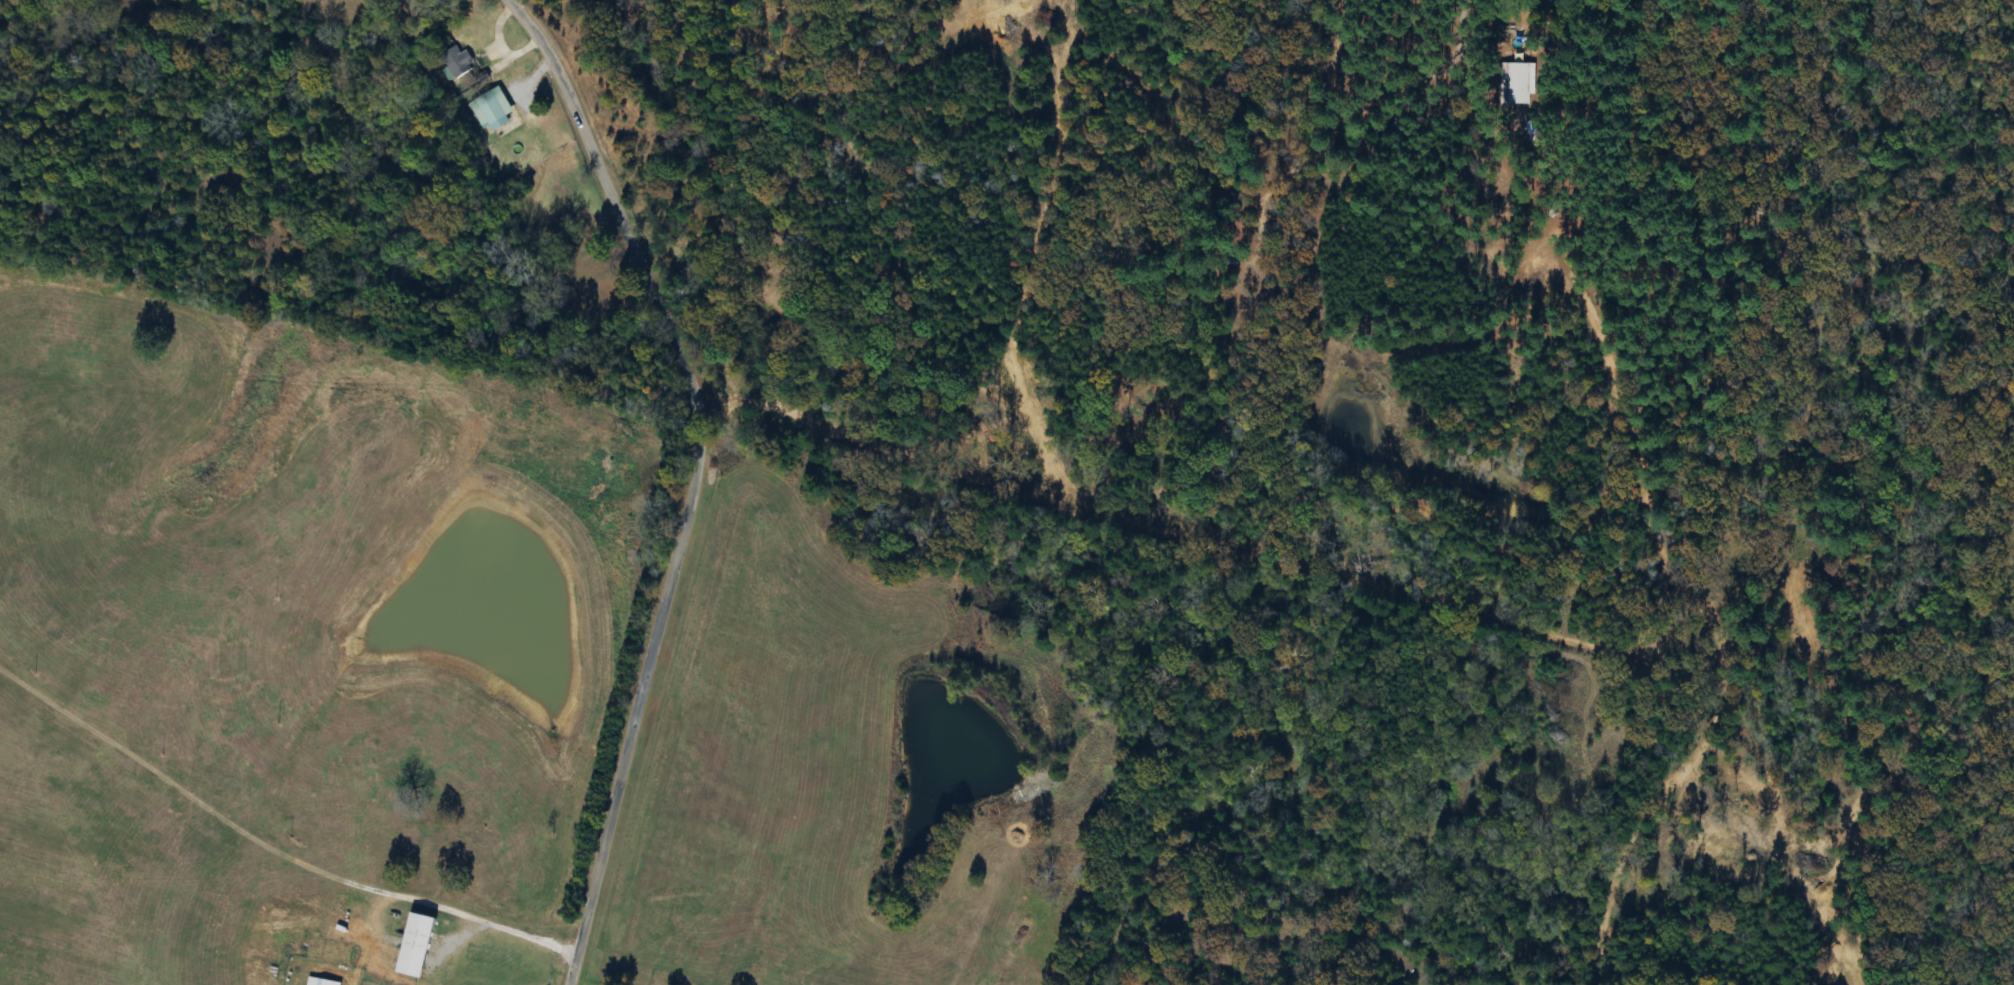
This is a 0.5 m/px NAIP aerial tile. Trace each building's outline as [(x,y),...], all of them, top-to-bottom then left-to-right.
[(456,79),(475,67),(460,44),(441,56),(456,79)] [(1506,105),(1531,105),(1531,65),(1506,65),(1506,105)] [(493,131),(510,123),(507,116),(512,113),(500,88),(469,102),(482,130),(491,126),(493,131)]
